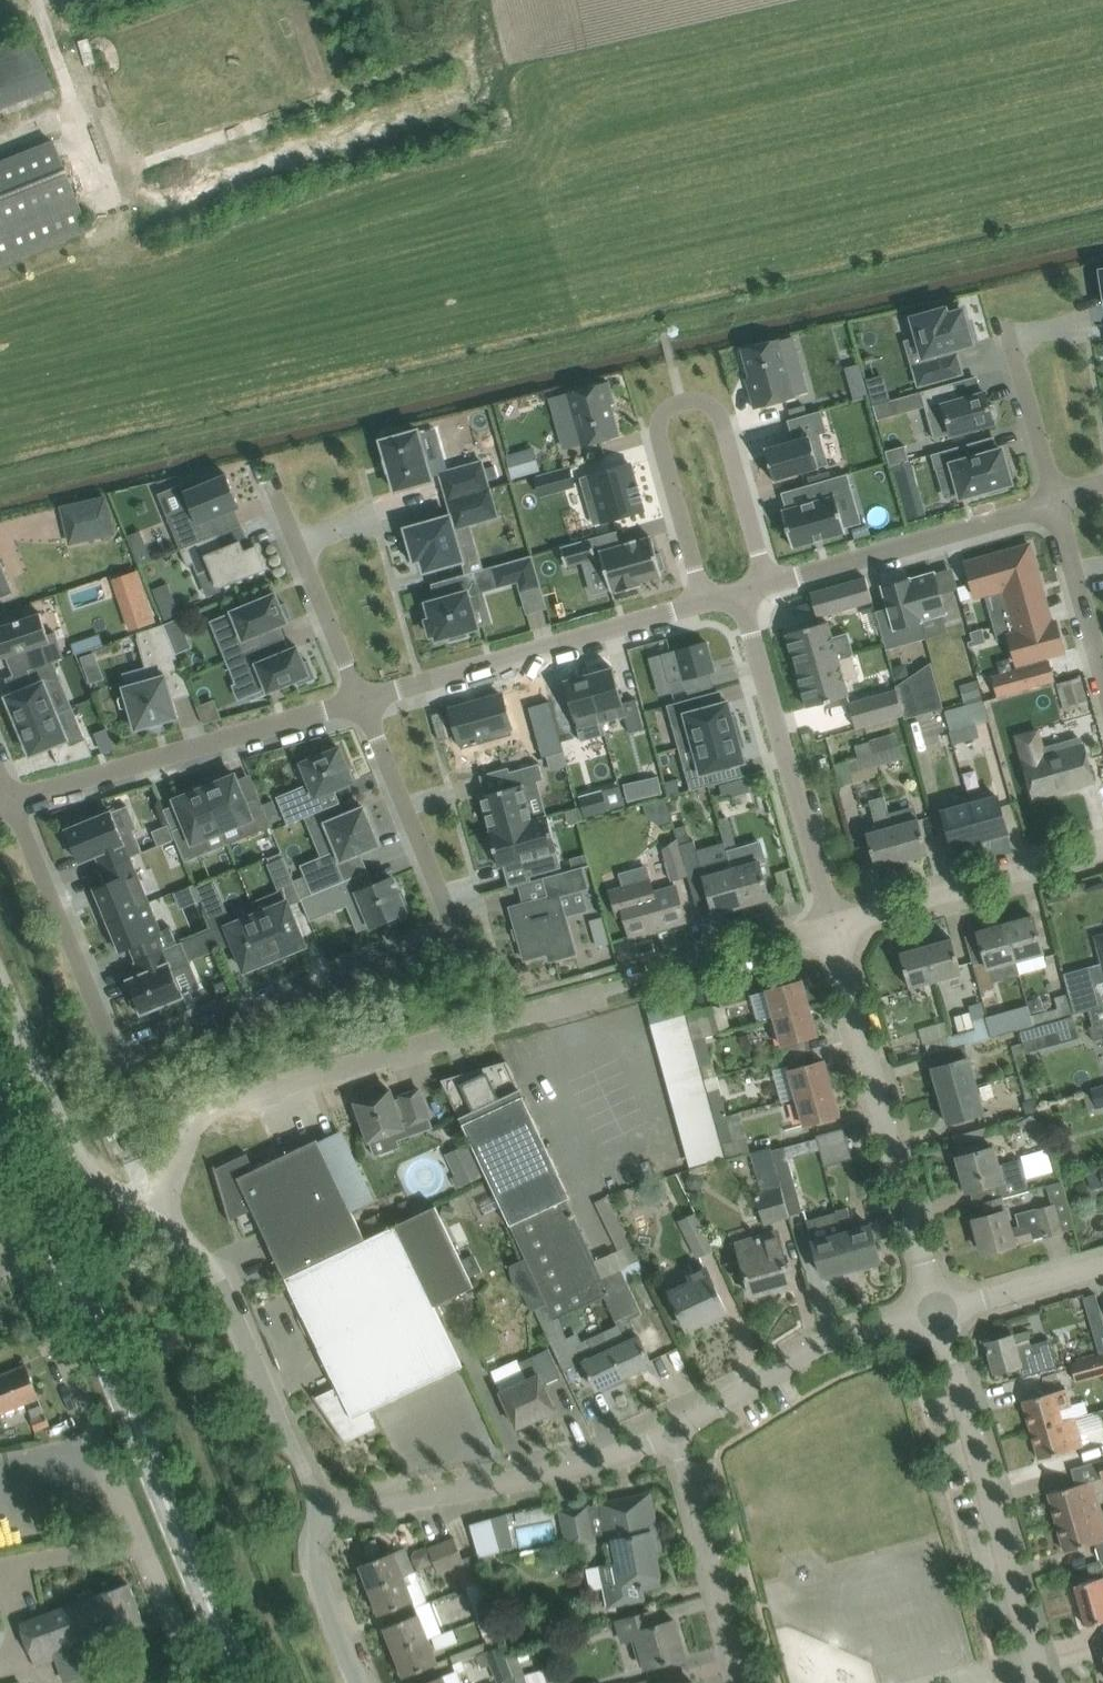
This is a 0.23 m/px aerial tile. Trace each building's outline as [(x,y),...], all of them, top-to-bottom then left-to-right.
[(0,50),(0,111),(52,90),(31,37),(0,50)] [(88,229),(53,142),(0,163),(0,265),(88,229)] [(953,348),(971,343),(969,335),(972,334),(969,324),(966,324),(962,310),(947,314),(945,308),(912,318),(923,357),(924,357),(926,363),(913,366),(919,385),(961,373),(956,354),(955,354),(953,348)] [(779,339),(741,349),(749,378),(746,379),(754,409),(795,397),(795,395),(808,392),(801,369),(788,372),(779,339)] [(861,363),(846,368),(855,401),(870,396),(861,363)] [(550,398),(555,418),(572,413),(582,446),(619,436),(610,404),(614,403),(608,381),(567,393),(550,398)] [(921,391),(934,439),(951,434),(994,423),(992,418),(996,417),(997,415),(994,405),(992,404),(989,405),(985,393),(958,400),(953,382),(921,391)] [(885,388),(870,392),(873,405),(889,401),(885,388)] [(794,440),(765,448),(769,461),(774,481),(785,478),(784,477),(829,465),(820,434),(827,432),(821,411),(788,420),(794,440)] [(386,460),(385,460),(388,472),(389,471),(395,491),(432,480),(418,430),(402,434),(400,429),(385,433),(386,439),(381,440),(386,460)] [(935,469),(952,465),(961,497),(988,490),(990,494),(1007,489),(1005,485),(1011,483),(1009,478),(1014,477),(1010,464),(1006,465),(1004,460),(1000,461),(997,451),(980,455),(976,441),(931,454),(935,469)] [(885,451),(889,465),(908,460),(904,445),(886,450),(885,451)] [(534,451),(505,459),(511,481),(512,482),(537,475),(540,474),(534,451)] [(440,473),(448,500),(489,488),(481,461),(440,473)] [(600,521),(643,509),(630,464),(581,478),(587,500),(594,498),(600,521)] [(542,494),(573,485),(567,466),(540,474),(537,475),(542,494)] [(853,492),(847,473),(803,486),(808,503),(782,511),(792,547),(846,532),(836,497),(853,492)] [(168,520),(180,549),(218,533),(212,518),(240,507),(226,474),(199,485),(197,482),(176,486),(182,514),(168,520)] [(455,515),(405,529),(409,544),(404,545),(408,560),(413,558),(414,561),(421,559),(424,572),(462,561),(454,529),(497,517),(489,489),(451,500),(455,515)] [(62,508),(67,530),(70,543),(92,538),(114,533),(106,498),(62,508)] [(919,504),(902,509),(905,519),(922,515),(919,504)] [(218,533),(180,549),(187,566),(193,564),(198,576),(212,571),(219,587),(265,568),(256,547),(244,551),(240,542),(224,548),(218,533)] [(622,545),(595,552),(606,591),(612,589),(613,593),(636,587),(635,583),(657,576),(656,572),(660,570),(656,554),(651,555),(647,538),(632,542),(631,540),(621,543),(622,545)] [(583,540),(553,549),(558,568),(588,559),(583,540)] [(964,563),(973,597),(1003,588),(1012,620),(1038,612),(1034,600),(1043,597),(1028,545),(964,563)] [(540,585),(532,555),(513,560),(521,590),(540,585)] [(13,591),(0,561),(0,597),(13,591)] [(493,566),(432,583),(437,600),(426,603),(431,619),(426,620),(431,636),(435,634),(437,639),(449,636),(450,641),(467,636),(466,631),(478,628),(473,609),(481,607),(477,591),(499,585),(493,566)] [(909,578),(908,579),(920,621),(921,621),(921,620),(943,614),(945,622),(960,617),(953,590),(940,594),(934,573),(910,580),(909,578)] [(866,577),(810,593),(817,617),(873,601),(866,577)] [(920,621),(908,579),(883,586),(894,629),(920,621)] [(105,580),(90,586),(98,605),(109,629),(111,635),(126,629),(105,580)] [(172,583),(156,586),(162,617),(178,614),(172,583)] [(967,584),(958,587),(958,589),(961,600),(971,597),(967,584)] [(226,662),(261,647),(265,646),(260,633),(287,622),(286,619),(290,617),(285,603),(280,605),(275,594),(232,612),(238,626),(215,635),(226,662)] [(870,607),(855,612),(866,650),(881,646),(870,607)] [(1016,665),(1063,651),(1054,621),(1041,625),(1038,612),(1012,620),(1016,632),(1007,635),(1016,665)] [(0,627),(0,657),(1,658),(26,650),(32,669),(53,661),(63,658),(54,632),(47,634),(40,613),(0,627)] [(828,622),(786,634),(791,653),(792,652),(798,670),(852,655),(846,634),(833,638),(828,622)] [(154,646),(162,671),(180,666),(163,624),(151,628),(156,645),(154,646)] [(973,640),(967,642),(968,647),(986,642),(982,628),(970,632),(973,640)] [(684,679),(714,671),(706,642),(661,654),(669,683),(684,679)] [(261,647),(226,662),(235,684),(246,679),(252,695),(267,689),(268,692),(296,680),(298,685),(315,678),(308,661),(304,663),(297,647),(266,660),(261,647)] [(94,654),(82,658),(91,683),(103,679),(94,654)] [(798,672),(797,672),(805,701),(847,688),(843,674),(856,670),(852,655),(798,670),(798,672)] [(32,669),(27,670),(34,686),(7,698),(20,728),(56,713),(47,689),(62,683),(53,661),(32,669)] [(943,708),(931,663),(909,677),(920,714),(943,708)] [(1044,664),(989,679),(994,697),(1049,681),(1044,664)] [(626,715),(613,668),(588,675),(601,722),(602,721),(626,715)] [(119,699),(122,707),(129,709),(135,730),(178,718),(166,675),(123,687),(125,693),(119,699)] [(606,734),(602,721),(601,722),(588,675),(564,681),(581,741),(606,734)] [(550,677),(519,682),(531,747),(548,744),(546,732),(560,730),(550,677)] [(1075,679),(1057,683),(1064,712),(1082,707),(1083,713),(1090,712),(1081,677),(1075,679)] [(684,679),(669,683),(672,694),(687,690),(684,679)] [(977,681),(960,686),(964,701),(982,696),(977,681)] [(898,689),(850,704),(857,726),(858,726),(859,727),(905,713),(898,689)] [(502,695),(450,709),(462,749),(481,743),(479,736),(511,727),(502,695)] [(687,722),(693,744),(740,730),(736,715),(731,716),(727,702),(702,709),(698,696),(666,705),(672,726),(687,722)] [(653,709),(645,711),(648,722),(656,720),(653,709)] [(96,755),(89,737),(70,745),(56,713),(20,728),(30,755),(51,746),(59,765),(96,755)] [(969,727),(950,732),(953,745),(954,747),(980,739),(976,725),(969,727)] [(105,729),(94,733),(98,744),(109,739),(105,729)] [(740,730),(693,744),(698,763),(684,767),(690,790),(722,781),(718,769),(744,762),(740,748),(744,746),(740,730)] [(824,734),(826,739),(835,771),(840,787),(879,776),(876,766),(869,741),(866,732),(853,736),(859,758),(843,762),(835,731),(824,734)] [(895,733),(869,741),(876,766),(902,759),(895,733)] [(1021,755),(1027,777),(1033,798),(1094,781),(1084,745),(1040,757),(1038,750),(1021,755)] [(352,781),(339,748),(302,763),(310,783),(276,797),(287,824),(314,813),(308,799),(352,781)] [(550,767),(569,763),(566,751),(547,756),(550,767)] [(489,832),(547,816),(532,820),(525,795),(540,791),(538,782),(544,780),(539,763),(507,772),(511,787),(481,796),(490,831),(489,832)] [(220,776),(203,783),(222,831),(237,824),(243,838),(271,826),(267,816),(262,804),(258,795),(245,800),(234,775),(222,780),(220,776)] [(657,777),(640,781),(644,798),(661,794),(657,777)] [(676,778),(665,781),(669,794),(679,791),(676,778)] [(746,778),(720,785),(724,799),(750,792),(746,778)] [(222,831),(203,783),(186,790),(188,794),(174,800),(185,825),(172,830),(185,862),(210,852),(204,838),(222,831)] [(601,792),(579,797),(583,816),(606,810),(601,792)] [(970,803),(982,847),(986,846),(984,840),(1007,833),(996,796),(970,803)] [(902,861),(893,827),(884,797),(869,801),(878,831),(867,834),(870,847),(876,868),(902,861)] [(643,806),(646,819),(659,825),(670,821),(664,799),(643,806)] [(272,800),(262,804),(267,816),(277,812),(272,800)] [(982,847),(970,803),(943,811),(953,848),(977,842),(978,848),(982,847)] [(300,865),(312,894),(345,880),(337,862),(379,845),(363,808),(326,823),(337,850),(300,865)] [(102,869),(130,858),(142,853),(133,830),(121,835),(111,812),(88,821),(86,816),(68,824),(70,828),(66,830),(68,834),(63,836),(69,850),(73,848),(79,862),(97,855),(102,869)] [(547,816),(489,832),(490,836),(486,838),(489,852),(494,850),(499,867),(522,860),(527,877),(561,868),(547,816)] [(718,820),(726,848),(735,845),(727,817),(718,820)] [(919,820),(893,827),(902,861),(928,853),(922,832),(919,820)] [(168,825),(153,832),(159,846),(174,839),(168,825)] [(678,839),(688,876),(690,884),(705,880),(708,892),(714,913),(742,906),(732,869),(728,858),(701,866),(694,841),(689,843),(685,826),(675,828),(678,839)] [(671,881),(688,876),(678,839),(663,849),(671,881)] [(585,855),(571,859),(574,869),(581,867),(588,865),(585,855)] [(149,903),(130,858),(102,869),(108,883),(94,889),(99,902),(95,904),(100,915),(104,914),(107,920),(149,903)] [(270,865),(279,888),(294,882),(284,859),(270,865)] [(760,861),(732,869),(742,906),(769,898),(763,876),(760,861)] [(542,877),(548,897),(510,907),(525,959),(548,953),(550,960),(575,953),(559,895),(587,887),(581,867),(574,869),(542,877)] [(368,871),(345,880),(312,894),(301,899),(310,921),(347,906),(358,932),(371,926),(372,927),(389,920),(390,924),(405,917),(404,914),(407,912),(405,909),(409,907),(402,892),(399,893),(392,877),(374,885),(368,871)] [(630,937),(633,936),(634,939),(647,936),(646,932),(686,921),(680,900),(676,886),(653,892),(650,880),(610,891),(617,916),(624,915),(630,937)] [(272,908),(257,914),(276,961),(293,955),(291,951),(305,945),(283,892),(267,898),(272,908)] [(200,899),(210,924),(227,917),(217,893),(200,899)] [(160,931),(149,903),(107,920),(109,926),(105,928),(110,940),(114,938),(120,952),(130,948),(135,961),(177,944),(171,927),(160,931)] [(276,961),(257,914),(226,927),(244,970),(258,964),(260,968),(276,961)] [(1005,924),(1016,961),(1019,974),(1048,966),(1039,938),(1033,916),(1005,924)] [(1016,961),(1005,924),(978,932),(985,958),(972,961),(981,990),(993,987),(988,969),(1016,961)] [(605,930),(593,933),(596,944),(608,941),(605,930)] [(952,939),(926,946),(936,980),(962,973),(952,939)] [(135,961),(141,975),(128,981),(133,993),(129,995),(136,1010),(140,1009),(141,1013),(163,1004),(164,1008),(180,1002),(178,997),(182,996),(173,972),(189,965),(180,943),(177,944),(135,961)] [(936,980),(926,946),(900,953),(910,988),(936,980)] [(1092,966),(1097,985),(1102,983),(1102,963),(1092,966)] [(767,990),(775,1018),(809,1008),(802,981),(767,990)] [(1089,1012),(1102,1007),(1102,999),(1101,991),(1095,988),(1069,994),(1075,1015),(1089,1012)] [(1061,1018),(1075,1015),(1069,994),(1066,995),(1069,1006),(1031,1016),(1034,1026),(1061,1018)] [(694,1041),(705,1038),(720,1033),(718,1027),(712,1006),(686,1013),(694,1041)] [(1089,1012),(1093,1024),(1089,1026),(1093,1040),(1102,1037),(1102,1007),(1089,1012)] [(809,1008),(775,1018),(782,1045),(808,1038),(817,1035),(809,1008)] [(969,1012),(955,1016),(959,1030),(973,1027),(969,1012)] [(1007,1033),(1034,1026),(1031,1016),(1004,1024),(1007,1033)] [(950,1036),(954,1048),(965,1045),(994,1037),(988,1017),(974,1022),(976,1028),(950,1036)] [(1047,1024),(1021,1031),(1027,1053),(1053,1046),(1047,1024)] [(950,1036),(925,1043),(929,1055),(952,1049),(954,1048),(950,1036)] [(694,1041),(705,1080),(716,1077),(705,1038),(694,1041)] [(1013,1046),(1020,1073),(1030,1071),(1022,1044),(1013,1046)] [(932,1068),(940,1096),(977,1085),(969,1058),(965,1045),(954,1048),(952,1049),(955,1061),(932,1068)] [(510,1226),(567,1199),(571,1197),(506,1061),(471,1071),(473,1076),(463,1081),(460,1074),(442,1080),(451,1100),(510,1226)] [(789,1071),(797,1098),(832,1088),(824,1061),(789,1071)] [(1030,1071),(1020,1073),(1021,1075),(1025,1089),(1028,1101),(1037,1098),(1030,1071)] [(214,1078),(215,1082),(227,1079),(226,1074),(214,1078)] [(1021,1075),(1006,1079),(1010,1093),(1025,1089),(1021,1075)] [(705,1080),(716,1120),(727,1117),(716,1077),(705,1080)] [(977,1085),(940,1096),(947,1123),(969,1117),(985,1113),(977,1085)] [(1097,1107),(1102,1105),(1102,1087),(1093,1090),(1097,1107)] [(832,1088),(797,1098),(804,1125),(818,1121),(839,1115),(832,1088)] [(356,1102),(369,1141),(404,1129),(403,1126),(411,1123),(429,1117),(419,1090),(401,1096),(402,1097),(394,1100),(390,1090),(356,1102)] [(727,1117),(716,1120),(727,1159),(750,1153),(746,1139),(734,1142),(727,1117)] [(817,1138),(820,1150),(847,1143),(843,1129),(816,1136),(817,1138)] [(341,1133),(319,1143),(351,1209),(373,1199),(341,1133)] [(817,1138),(809,1141),(812,1152),(820,1150),(817,1138)] [(321,1406),(320,1407),(346,1445),(348,1444),(346,1442),(377,1427),(370,1411),(463,1367),(454,1347),(434,1306),(474,1287),(470,1278),(461,1261),(435,1206),(365,1239),(351,1209),(319,1143),(317,1139),(254,1169),(246,1153),(216,1168),(215,1165),(213,1166),(226,1210),(228,1209),(227,1207),(231,1205),(236,1217),(252,1209),(336,1387),(321,1394),(326,1406),(323,1408),(321,1406)] [(482,1177),(467,1144),(444,1154),(454,1177),(452,1178),(457,1188),(482,1177)] [(785,1147),(771,1151),(789,1216),(803,1212),(795,1185),(785,1147)] [(996,1184),(1000,1198),(1028,1191),(1039,1188),(1037,1177),(1026,1180),(1020,1159),(998,1165),(993,1147),(957,1157),(967,1192),(996,1184)] [(1069,1147),(1056,1157),(1067,1172),(1080,1162),(1069,1147)] [(789,1216),(771,1151),(752,1156),(763,1193),(756,1195),(764,1223),(789,1216)] [(1005,1210),(1002,1198),(983,1203),(986,1216),(974,1219),(984,1253),(1014,1245),(1014,1244),(1044,1235),(1045,1237),(1062,1232),(1074,1229),(1061,1183),(1047,1186),(1052,1206),(1038,1210),(1037,1208),(1017,1214),(1020,1227),(1010,1230),(1004,1210),(1005,1210)] [(510,1226),(547,1304),(554,1320),(557,1318),(599,1299),(593,1287),(600,1284),(602,1289),(607,1287),(603,1277),(567,1199),(510,1226)] [(408,1205),(400,1208),(404,1216),(411,1213),(408,1205)] [(442,1207),(441,1217),(449,1219),(451,1208),(442,1207)] [(835,1212),(841,1234),(851,1268),(863,1264),(865,1268),(879,1264),(878,1260),(880,1260),(870,1226),(854,1230),(848,1208),(835,1212)] [(379,1214),(365,1221),(370,1232),(384,1225),(379,1214)] [(679,1222),(697,1257),(713,1249),(695,1214),(679,1222)] [(885,1222),(871,1226),(876,1241),(890,1237),(885,1222)] [(741,1259),(746,1274),(752,1296),(792,1284),(777,1232),(757,1238),(758,1242),(760,1242),(764,1252),(741,1259)] [(851,1268),(841,1234),(813,1242),(817,1254),(823,1276),(825,1275),(826,1279),(840,1275),(839,1271),(851,1268)] [(473,1255),(461,1261),(470,1278),(481,1272),(473,1255)] [(672,1298),(678,1311),(687,1331),(727,1312),(707,1268),(688,1277),(693,1288),(672,1298)] [(593,1287),(599,1299),(603,1297),(617,1325),(604,1331),(625,1377),(652,1365),(629,1315),(639,1310),(641,1315),(643,1314),(621,1269),(603,1277),(607,1287),(602,1289),(600,1284),(593,1287)] [(554,1320),(547,1304),(535,1309),(552,1345),(572,1336),(596,1390),(625,1377),(604,1331),(580,1342),(576,1333),(566,1338),(557,1318),(554,1320)] [(995,1373),(1016,1367),(1020,1366),(1023,1376),(1057,1365),(1049,1339),(1031,1344),(1028,1332),(1013,1336),(1012,1335),(986,1343),(995,1373)] [(1094,1338),(1099,1355),(1102,1354),(1102,1336),(1094,1338)] [(493,1375),(508,1407),(517,1427),(555,1410),(543,1385),(561,1377),(548,1350),(493,1375)] [(1099,1355),(1070,1364),(1076,1381),(1102,1373),(1102,1354),(1099,1355)] [(5,1373),(0,1375),(0,1410),(1,1412),(38,1397),(25,1365),(5,1373)] [(1022,1401),(1030,1430),(1074,1418),(1063,1420),(1061,1409),(1071,1406),(1066,1389),(1044,1395),(1022,1401)] [(30,1419),(34,1430),(49,1424),(45,1414),(30,1419)] [(1076,1417),(1074,1418),(1030,1430),(1039,1459),(1060,1453),(1084,1447),(1076,1417)] [(1048,1493),(1056,1522),(1078,1516),(1101,1510),(1092,1481),(1048,1493)] [(594,1539),(607,1536),(611,1554),(616,1553),(618,1561),(598,1565),(603,1591),(639,1584),(640,1589),(662,1585),(652,1533),(657,1532),(649,1494),(600,1504),(601,1507),(588,1510),(587,1506),(561,1511),(568,1546),(594,1541),(594,1539)] [(1056,1522),(1065,1552),(1095,1543),(1100,1560),(1102,1559),(1102,1519),(1101,1510),(1078,1516),(1056,1522)] [(470,1524),(479,1555),(499,1549),(490,1518),(470,1524)] [(451,1569),(464,1564),(462,1559),(454,1537),(441,1543),(451,1569)] [(376,1539),(363,1544),(370,1561),(382,1555),(376,1539)] [(438,1574),(451,1569),(441,1543),(428,1548),(438,1574)] [(360,1565),(370,1590),(403,1576),(414,1571),(405,1548),(394,1553),(393,1551),(382,1555),(370,1561),(360,1565)] [(462,1559),(464,1564),(468,1573),(473,1585),(485,1580),(477,1553),(462,1559)] [(468,1573),(458,1577),(463,1589),(473,1585),(468,1573)] [(403,1576),(370,1590),(380,1615),(413,1601),(403,1576)] [(1096,1580),(1074,1586),(1086,1626),(1102,1621),(1102,1578),(1096,1580)] [(20,1624),(28,1645),(35,1667),(94,1644),(90,1634),(106,1628),(109,1635),(122,1630),(143,1623),(128,1584),(20,1624)] [(472,1598),(470,1598),(478,1619),(494,1613),(488,1592),(472,1598)] [(656,1609),(635,1616),(617,1621),(623,1642),(638,1637),(646,1668),(685,1657),(674,1619),(660,1624),(656,1609)] [(384,1627),(394,1652),(428,1639),(418,1614),(405,1619),(384,1627)] [(450,1656),(454,1664),(490,1650),(502,1645),(496,1632),(498,1632),(491,1616),(478,1621),(486,1642),(450,1656)] [(431,1638),(436,1649),(457,1641),(452,1630),(431,1638)] [(511,1632),(502,1636),(506,1648),(520,1642),(518,1636),(511,1632)] [(428,1639),(394,1652),(404,1676),(424,1668),(437,1663),(428,1639)] [(502,1645),(490,1650),(495,1663),(500,1677),(501,1680),(513,1675),(506,1655),(502,1645)] [(513,1675),(517,1682),(528,1682),(515,1651),(506,1655),(513,1675)] [(449,1673),(445,1663),(410,1676),(413,1682),(420,1682),(449,1673)] [(501,1680),(503,1682),(517,1682),(513,1675),(501,1680)]
